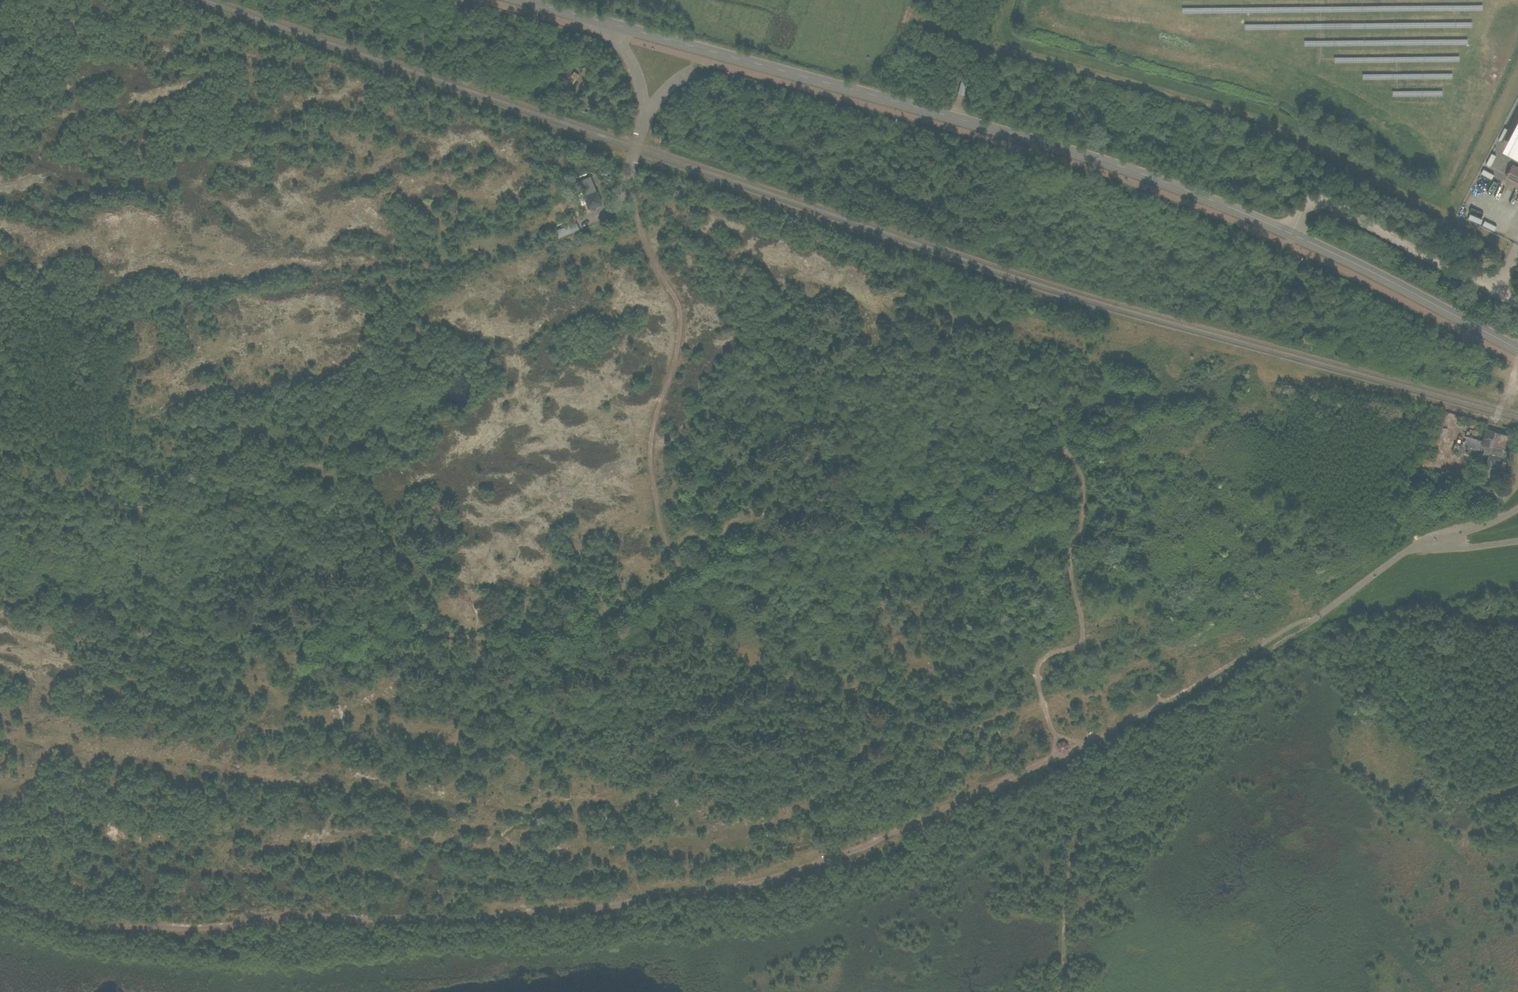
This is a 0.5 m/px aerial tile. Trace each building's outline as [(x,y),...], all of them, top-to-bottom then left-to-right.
[(575,83),(580,75),(574,71),(569,79),(575,83)] [(964,100),(967,88),(960,86),(957,98),(964,100)] [(1506,154),(1517,160),(1517,131),(1506,154)] [(1487,162),(1493,164),(1497,154),(1490,152),(1487,162)] [(1484,168),(1481,171),(1493,179),(1495,175),(1484,168)] [(1511,169),(1505,181),(1517,188),(1517,173),(1511,169)] [(590,213),(604,207),(592,178),(572,186),(581,208),(587,206),(590,213)] [(1465,211),(1464,216),(1477,220),(1478,215),(1465,211)] [(1504,460),(1510,438),(1488,432),(1484,445),(1465,439),(1463,448),(1504,460)]
